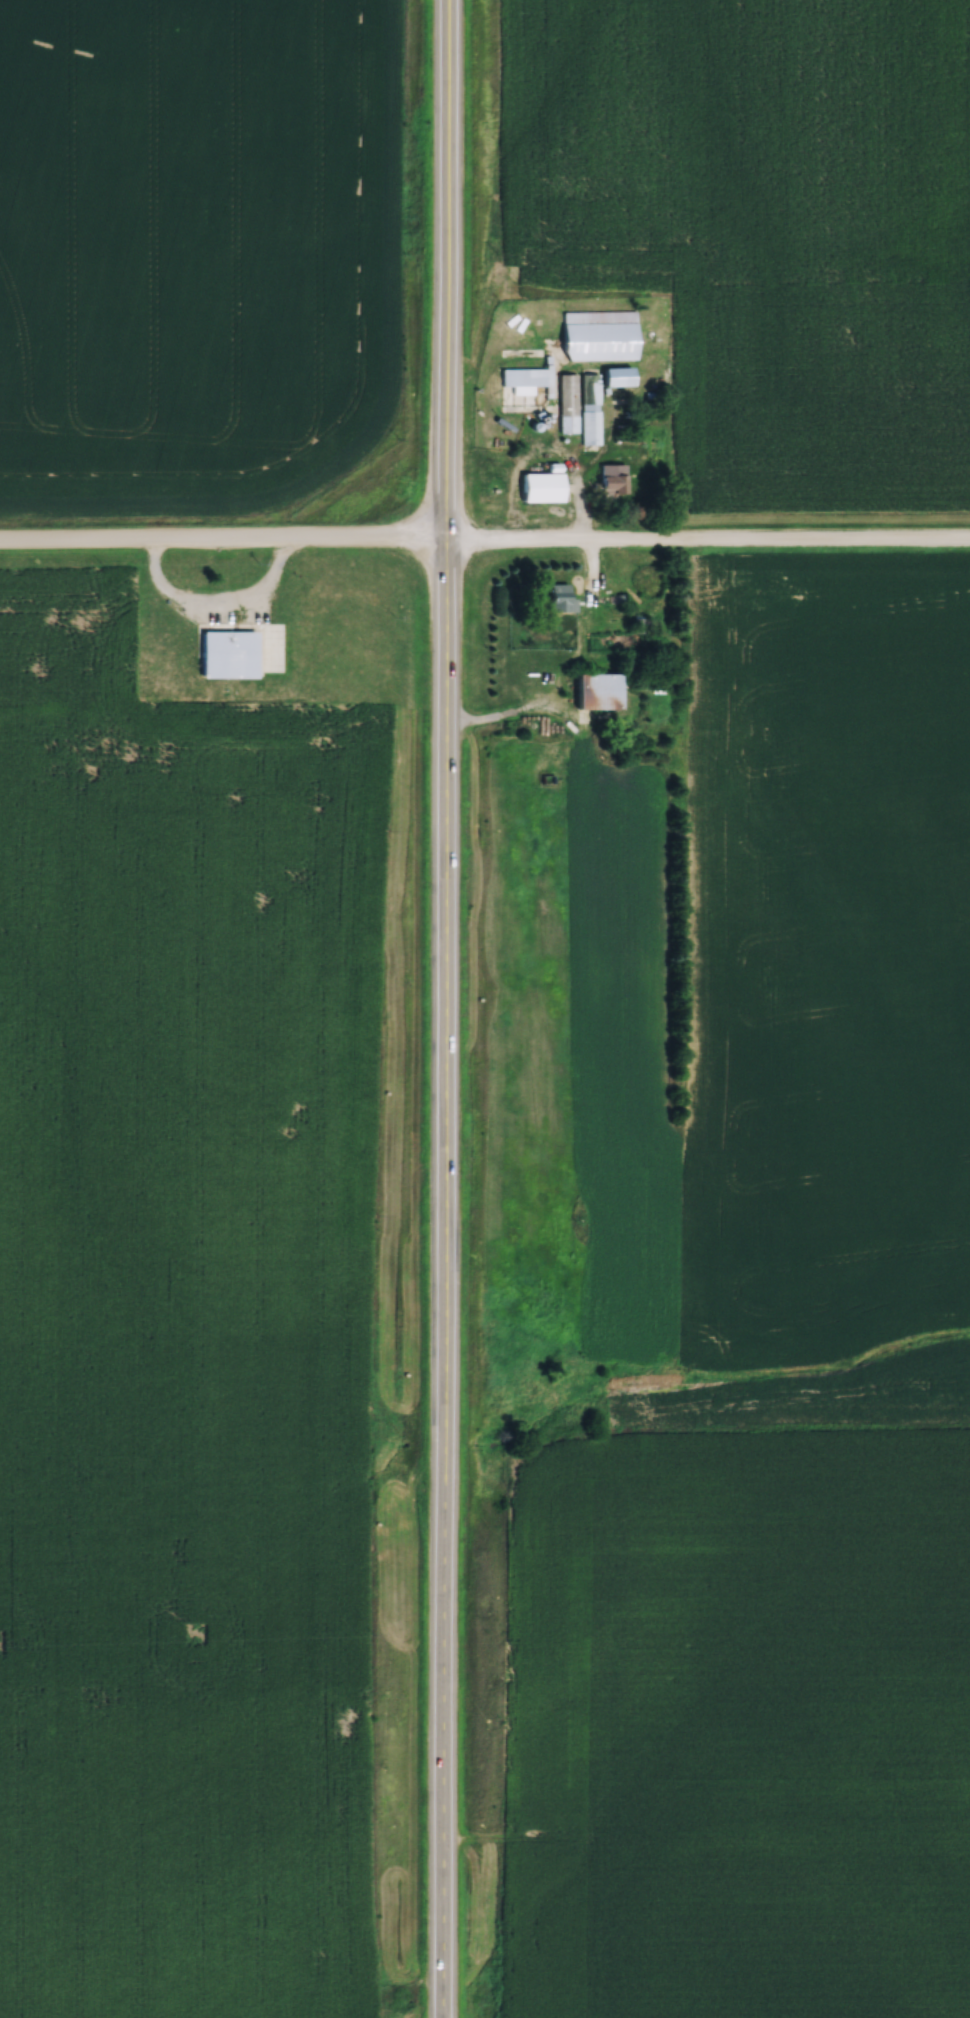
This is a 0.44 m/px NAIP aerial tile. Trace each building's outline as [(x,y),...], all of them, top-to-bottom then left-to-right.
[(635,308),(551,310),(552,337),(561,337),(562,359),(636,357),(635,308)] [(501,368),(501,384),(550,384),(550,368),(501,368)] [(598,372),(583,372),(583,421),(598,421),(598,372)] [(577,373),(566,373),(566,430),(577,430),(577,373)] [(561,501),(561,462),(549,462),(549,471),(521,471),(521,501),(561,501)] [(624,492),(624,463),(599,463),(599,492),(624,492)] [(568,611),(568,582),(547,582),(547,611),(568,611)] [(201,675),(283,675),(283,621),(238,622),(238,628),(200,628),(201,675)] [(618,672),(575,672),(575,709),(618,709),(618,672)]
